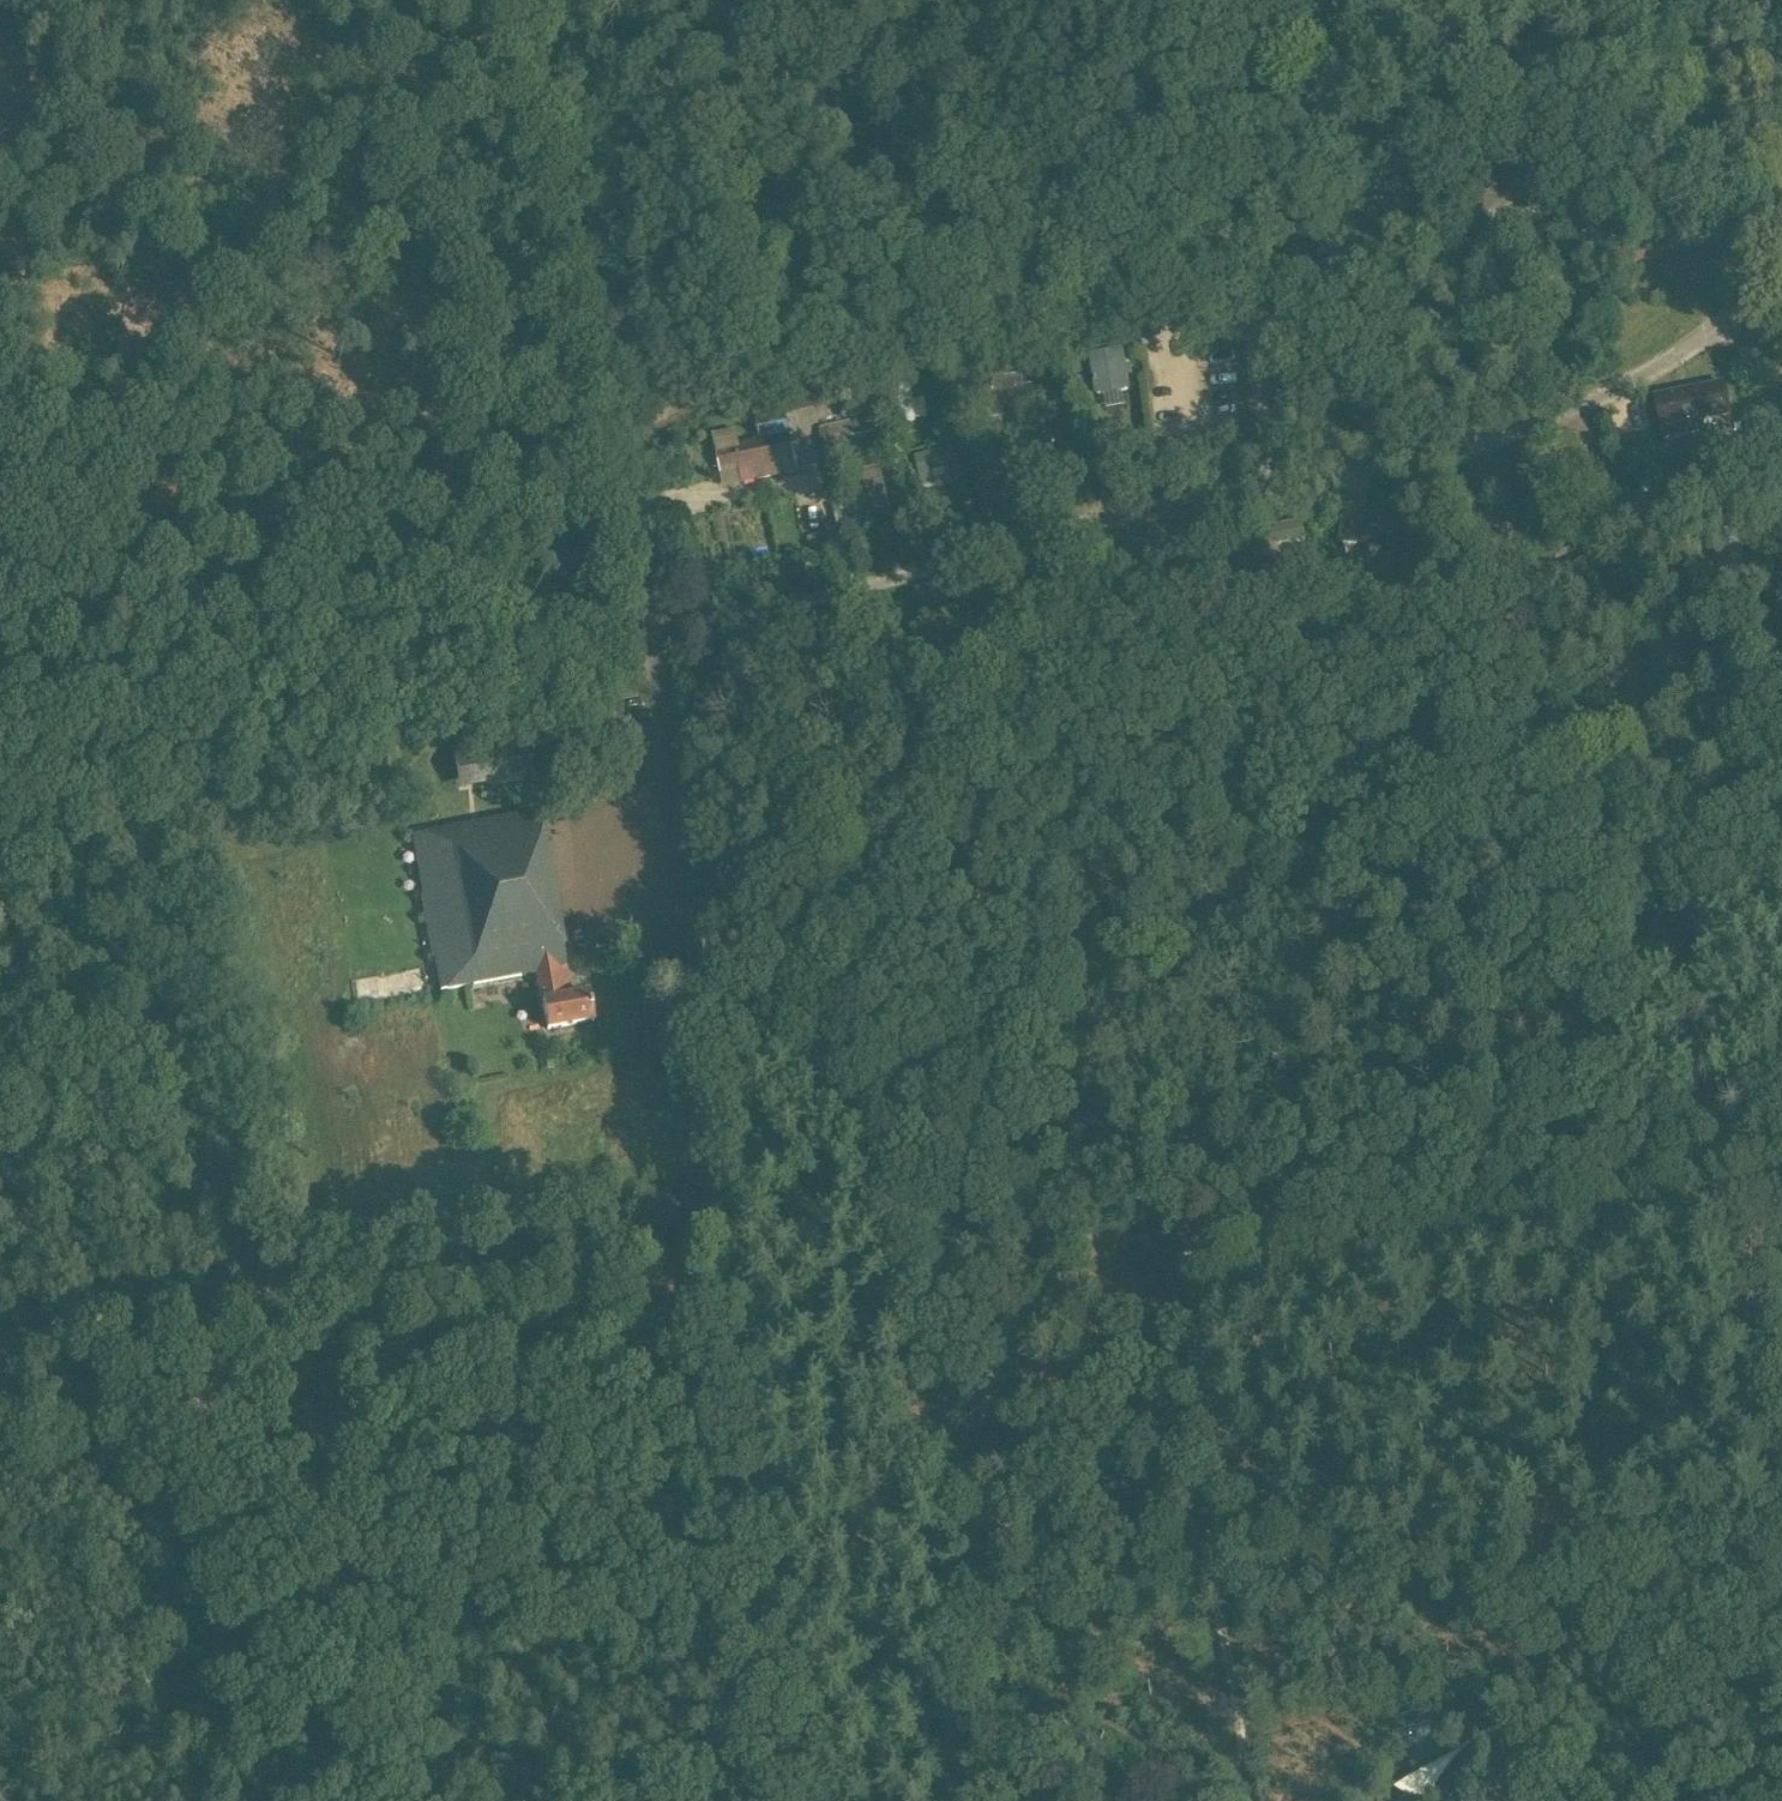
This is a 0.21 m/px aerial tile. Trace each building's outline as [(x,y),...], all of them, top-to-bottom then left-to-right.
[(1576,279),(1557,286),(1561,296),(1580,289),(1576,279)] [(1122,350),(1089,355),(1095,396),(1104,394),(1121,391),(1128,390),(1126,377),(1124,366),(1122,350)] [(988,364),(991,381),(1021,375),(1018,358),(988,364)] [(1070,376),(1081,375),(1078,358),(1068,359),(1070,376)] [(995,393),(983,395),(988,421),(989,421),(1015,416),(1036,412),(1032,386),(1023,388),(1021,378),(993,383),(995,393)] [(1724,382),(1654,396),(1663,440),(1699,432),(1696,419),(1730,413),(1724,382)] [(798,471),(785,411),(784,408),(754,414),(759,440),(736,445),(733,431),(714,435),(722,473),(726,472),(738,469),(741,483),(798,471)] [(879,416),(820,428),(826,457),(885,444),(879,416)] [(953,450),(914,460),(921,490),(961,481),(953,450)] [(1765,450),(1753,451),(1754,466),(1766,465),(1765,450)] [(876,468),(861,472),(871,513),(886,509),(876,468)] [(834,513),(838,530),(808,537),(811,551),(858,540),(852,509),(834,513)] [(1338,516),(1341,533),(1380,526),(1377,509),(1338,516)] [(1257,531),(1262,554),(1305,546),(1300,523),(1257,531)] [(1746,565),(1739,528),(1711,534),(1718,571),(1746,565)] [(1316,552),(1304,554),(1307,572),(1319,570),(1316,552)] [(1693,620),(1683,623),(1687,637),(1697,634),(1693,620)] [(537,972),(557,968),(566,966),(536,812),(412,836),(441,989),(537,972)] [(640,953),(629,954),(630,963),(641,963),(640,953)] [(563,998),(557,968),(537,972),(548,1030),(594,1021),(589,993),(563,998)] [(1431,1706),(1389,1719),(1398,1747),(1440,1735),(1431,1706)]
